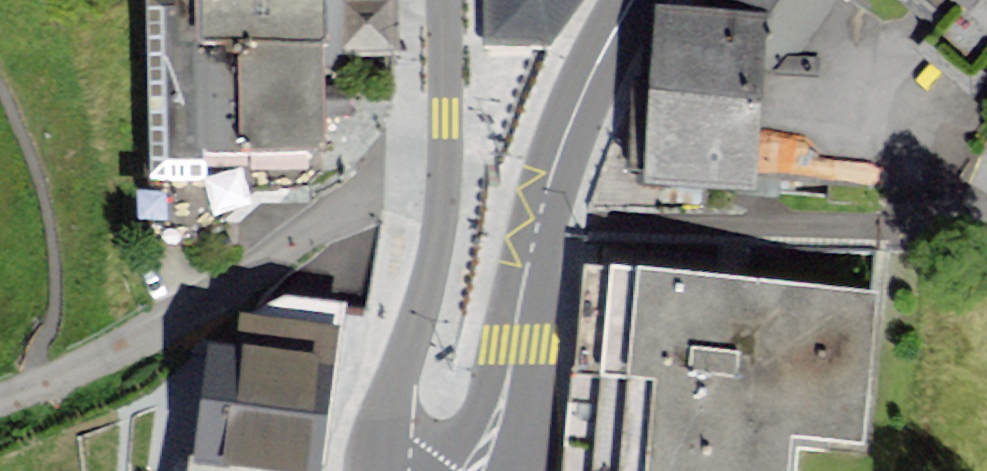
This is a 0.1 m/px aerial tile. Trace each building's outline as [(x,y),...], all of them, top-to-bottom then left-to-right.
[(395,0),(153,0),(155,158),(328,156),(327,21),(346,21),(346,50),(396,50),(395,0)] [(489,36),(549,41),(574,0),(489,0),(489,36)] [(800,38),(830,0),(752,0),(800,38)] [(986,22),(986,0),(962,0),(986,22)] [(669,13),(658,170),(745,176),(757,20),(669,13)] [(569,470),(785,470),(788,437),(860,445),(876,298),(592,266),(569,470)] [(335,344),(237,330),(232,368),(201,364),(186,470),(310,470),(311,466),(328,468),(332,436),(321,435),(335,344)]
